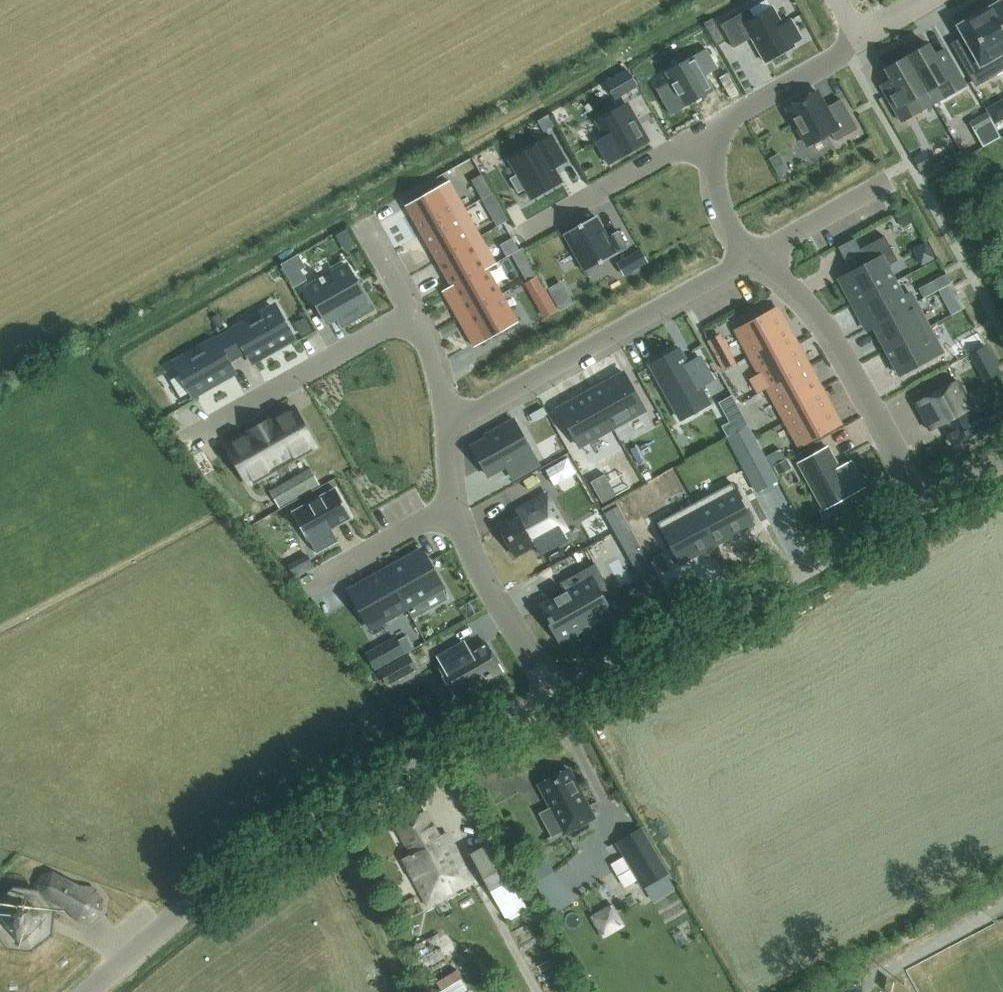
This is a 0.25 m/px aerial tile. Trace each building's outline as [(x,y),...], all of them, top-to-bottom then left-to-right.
[(980,14),(1002,54),(1002,53),(1002,3),(1002,1),(980,14)] [(782,24),(772,7),(753,17),(748,8),(720,24),(733,47),(750,37),(764,61),(793,45),(792,42),(800,37),(790,20),(782,24)] [(1002,54),(980,14),(958,26),(972,51),(961,58),(977,85),(996,74),(989,62),(1002,54)] [(724,41),(711,18),(704,23),(716,45),(724,41)] [(698,44),(646,71),(667,112),(705,93),(694,72),(708,65),(698,44)] [(929,45),(907,58),(927,92),(938,86),(944,98),(966,86),(950,59),(940,65),(929,45)] [(927,92),(907,58),(886,70),(897,90),(886,96),(902,122),(923,110),(916,98),(927,92)] [(825,107),(815,90),(786,107),(807,145),(831,132),(835,140),(857,128),(840,99),(825,107)] [(985,108),(993,123),(1002,118),(1002,98),(985,108)] [(646,141),(625,103),(596,119),(605,135),(595,141),(607,163),(646,141)] [(993,124),(976,133),(983,146),(1000,136),(993,124)] [(549,132),(507,156),(529,194),(558,178),(551,165),(563,158),(549,132)] [(449,181),(405,205),(420,232),(464,208),(449,181)] [(464,208),(420,232),(436,259),(471,240),(479,235),(464,208)] [(594,215),(564,232),(585,271),(627,247),(618,230),(605,237),(594,215)] [(839,278),(852,303),(895,280),(887,265),(897,260),(884,235),(860,248),(867,262),(839,278)] [(471,240),(436,259),(451,286),(486,267),(471,240)] [(638,248),(623,256),(630,270),(646,261),(638,248)] [(320,280),(307,287),(326,321),(334,316),(337,315),(342,323),(370,307),(356,282),(346,265),(323,278),(322,276),(318,277),(320,280)] [(451,286),(442,291),(457,318),(501,294),(486,267),(451,286)] [(895,280),(852,303),(865,328),(915,301),(910,292),(903,296),(895,280)] [(501,294),(457,318),(473,345),(516,321),(501,294)] [(915,301),(865,328),(866,328),(873,325),(886,349),(928,326),(915,301)] [(777,309),(737,331),(750,354),(770,343),(776,354),(795,343),(777,309)] [(291,338),(275,310),(262,317),(250,324),(238,331),(236,327),(224,334),(236,355),(247,349),(253,360),(291,338)] [(928,326),(886,349),(899,374),(942,351),(928,326)] [(193,393),(232,371),(226,361),(236,355),(224,334),(213,340),(215,344),(202,351),(191,358),(178,365),(181,372),(169,379),(179,397),(192,390),(193,393)] [(750,354),(768,387),(807,365),(795,343),(776,354),(770,343),(750,354)] [(677,346),(647,363),(681,423),(712,406),(701,386),(713,379),(699,355),(686,362),(677,346)] [(768,387),(786,420),(806,409),(800,398),(819,388),(807,365),(768,387)] [(622,371),(591,389),(612,427),(644,410),(622,371)] [(957,380),(914,403),(929,430),(941,423),(953,444),(983,427),(957,380)] [(806,409),(786,420),(799,443),(838,421),(819,388),(800,398),(806,409)] [(591,389),(558,407),(579,446),(612,427),(591,389)] [(731,394),(717,402),(728,421),(720,425),(726,436),(748,424),(731,394)] [(314,445),(303,426),(293,407),(275,417),(271,420),(270,419),(259,425),(281,464),(289,459),(314,445)] [(539,464),(514,420),(486,435),(488,437),(471,446),(487,474),(504,465),(511,461),(519,475),(539,464)] [(281,464),(259,425),(248,431),(249,432),(226,444),(236,462),(248,482),(281,464)] [(838,467),(827,446),(798,462),(823,508),(859,488),(845,463),(838,467)] [(743,478),(695,503),(717,545),(765,520),(743,478)] [(330,527),(350,516),(335,488),(292,512),(307,540),(308,539),(315,552),(337,540),(330,527)] [(559,515),(547,494),(516,511),(517,513),(497,524),(514,554),(534,543),(540,553),(566,539),(563,533),(554,518),(559,515)] [(613,531),(638,576),(652,568),(614,500),(600,507),(613,531)] [(693,503),(647,527),(669,569),(715,544),(693,503)] [(420,549),(385,568),(407,608),(442,588),(420,549)] [(608,612),(600,598),(610,592),(594,563),(569,577),(561,582),(563,585),(562,586),(565,591),(566,592),(543,605),(549,616),(547,617),(550,623),(552,622),(561,638),(608,612)] [(385,568),(349,588),(371,627),(407,608),(385,568)] [(502,669),(486,642),(470,651),(469,651),(462,649),(459,643),(437,656),(442,667),(439,669),(455,696),(488,677),(488,678),(492,676),(491,675),(502,669)] [(586,806),(566,769),(540,783),(552,806),(539,813),(551,835),(564,829),(565,831),(579,823),(574,813),(586,806)] [(439,837),(425,811),(397,826),(412,854),(404,858),(428,902),(471,878),(446,833),(439,837)] [(666,873),(639,828),(616,841),(643,886),(666,873)] [(510,850),(521,843),(513,829),(502,835),(510,850)] [(528,908),(491,841),(470,853),(507,920),(528,908)] [(43,874),(38,883),(41,893),(69,908),(77,918),(91,919),(101,911),(102,897),(94,887),(80,886),(52,871),(43,874)] [(28,933),(37,925),(39,913),(31,903),(18,902),(8,909),(6,922),(15,933),(28,933)]
